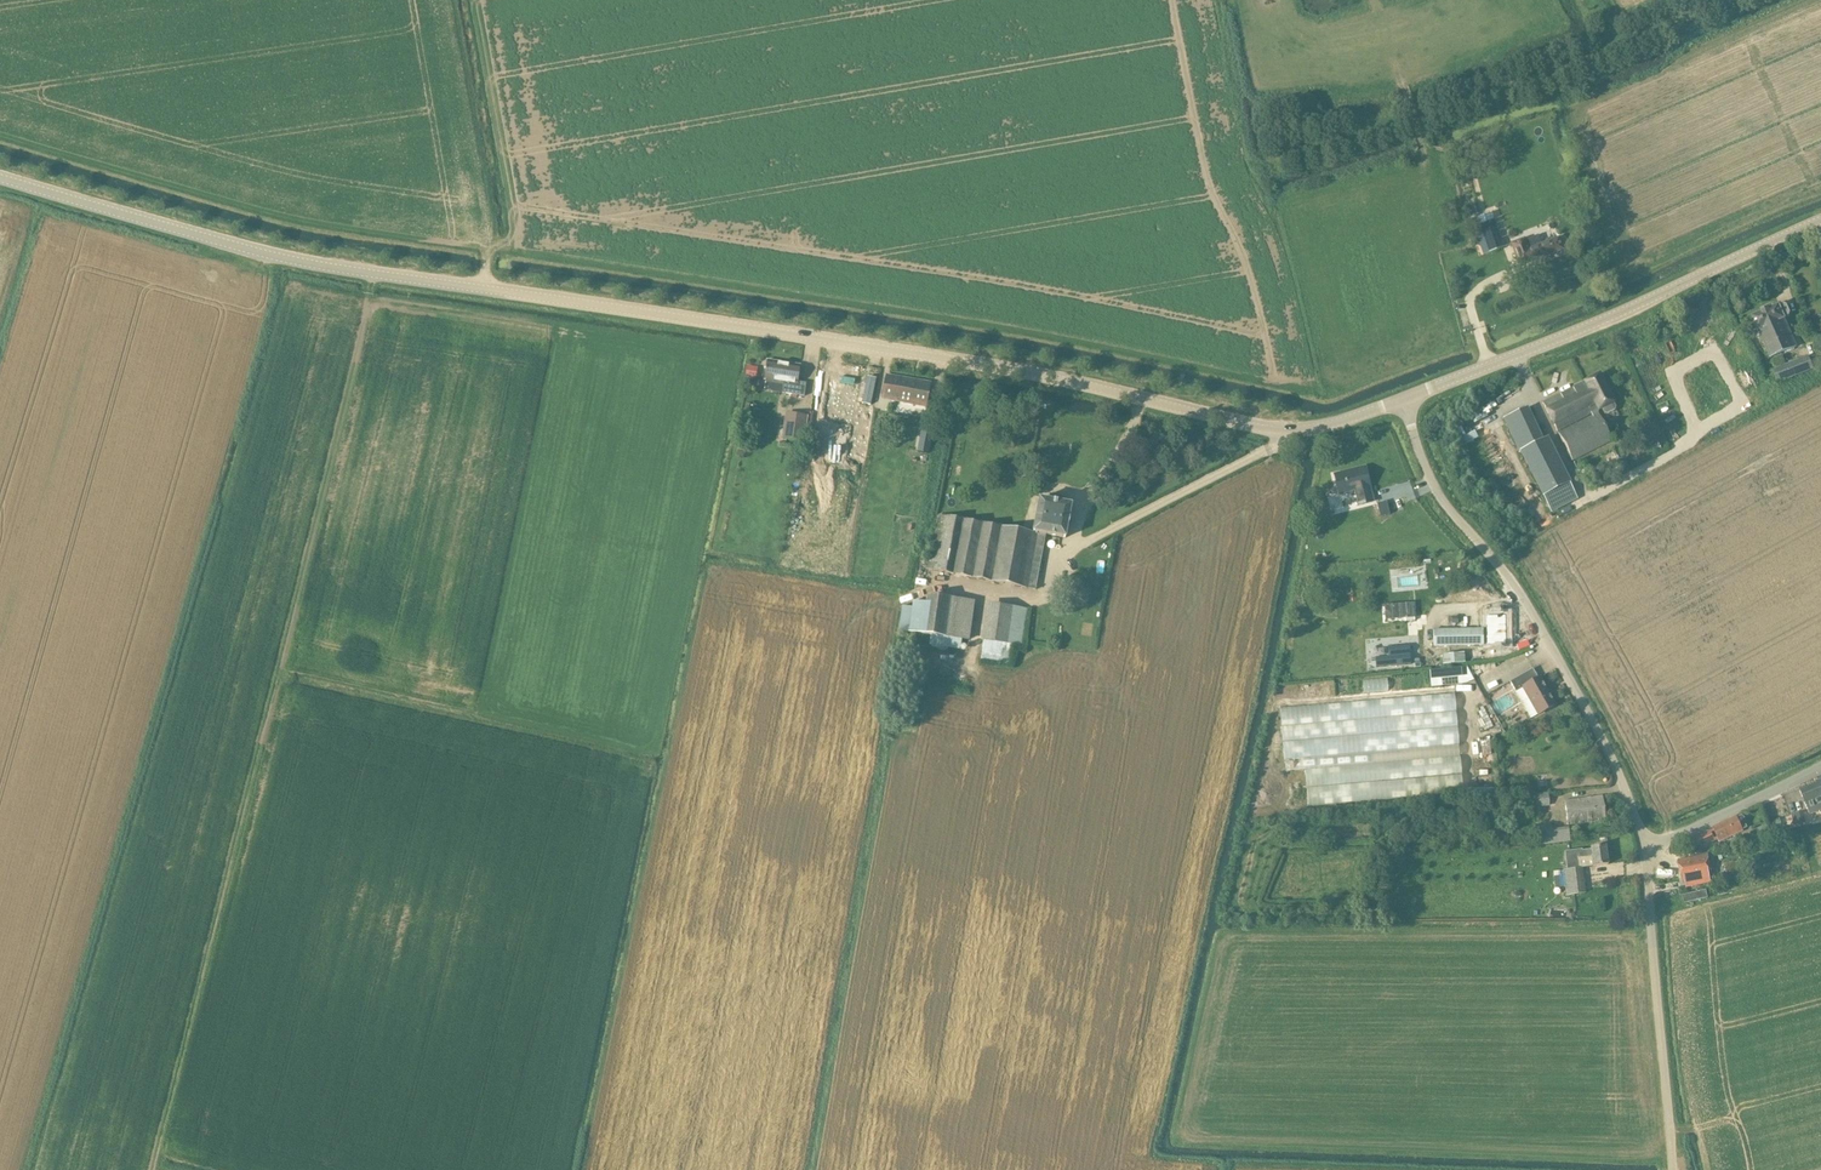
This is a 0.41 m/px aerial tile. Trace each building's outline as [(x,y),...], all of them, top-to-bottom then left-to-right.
[(1495,224),(1494,225),(1480,230),(1489,253),(1504,248),(1495,224)] [(1510,242),(1515,254),(1519,266),(1562,250),(1558,236),(1529,247),(1525,236),(1510,242)] [(1759,309),(1761,314),(1752,317),(1758,331),(1759,331),(1771,358),(1796,347),(1784,320),(1785,319),(1785,318),(1789,316),(1790,313),(1787,306),(1783,304),(1779,306),(1769,310),(1767,306),(1759,309)] [(1814,370),(1814,369),(1809,356),(1785,365),(1782,358),(1772,362),(1775,369),(1773,370),(1777,383),(1814,370)] [(807,383),(798,382),(801,366),(768,361),(764,390),(805,397),(807,383)] [(747,366),(745,377),(756,378),(758,367),(747,366)] [(1599,374),(1543,403),(1557,432),(1591,414),(1592,416),(1558,433),(1572,461),(1612,441),(1597,412),(1598,410),(1613,402),(1599,374)] [(887,375),(883,399),(927,406),(931,383),(887,375)] [(866,394),(865,406),(877,406),(877,394),(866,394)] [(826,407),(822,428),(824,429),(824,426),(832,428),(832,431),(833,431),(833,430),(847,432),(847,435),(848,435),(849,427),(855,428),(852,449),(848,448),(845,463),(861,466),(860,467),(861,467),(869,418),(868,418),(868,419),(858,418),(858,417),(857,416),(856,422),(850,421),(852,407),(837,404),(837,403),(836,403),(835,410),(827,408),(827,407),(826,407)] [(781,438),(803,442),(807,416),(786,413),(781,438)] [(1542,441),(1536,429),(1514,440),(1519,451),(1521,451),(1525,460),(1550,447),(1545,439),(1542,441)] [(928,453),(929,445),(919,443),(918,452),(928,453)] [(1373,502),(1369,487),(1364,467),(1334,475),(1338,494),(1354,490),(1358,506),(1373,502)] [(1576,498),(1563,473),(1539,486),(1552,510),(1576,498)] [(1070,505),(1049,501),(1039,500),(1033,532),(938,515),(928,570),(1035,590),(1045,534),(1064,538),(1070,505)] [(1386,502),(1377,504),(1380,517),(1389,515),(1386,502)] [(902,607),(898,631),(969,641),(974,601),(932,595),(926,599),(925,603),(913,601),(912,608),(902,607)] [(982,641),(984,641),(981,662),(1010,666),(1013,647),(1023,647),(1028,610),(1012,608),(1012,607),(988,603),(982,641)] [(1484,612),(1485,641),(1504,641),(1504,612),(1484,612)] [(1482,629),(1434,630),(1434,646),(1482,645),(1482,629)] [(1376,667),(1411,664),(1409,645),(1388,647),(1389,657),(1376,658),(1376,667)] [(1464,653),(1441,655),(1442,665),(1465,663),(1464,653)] [(1344,676),(1343,662),(1329,662),(1329,677),(1344,676)] [(1473,680),(1466,667),(1430,671),(1431,687),(1460,684),(1466,683),(1473,680)] [(1522,689),(1537,716),(1556,705),(1540,677),(1537,679),(1532,669),(1510,683),(1516,693),(1522,689)] [(1454,694),(1281,709),(1285,762),(1459,747),(1454,694)] [(1460,755),(1304,769),(1307,807),(1462,794),(1460,755)] [(1800,790),(1807,807),(1807,806),(1810,815),(1820,811),(1820,784),(1820,782),(1800,790)] [(1530,794),(1532,808),(1549,806),(1548,793),(1530,794)] [(1565,802),(1568,824),(1604,819),(1601,797),(1584,799),(1584,800),(1565,802)] [(1792,825),(1804,823),(1803,811),(1790,813),(1792,825)] [(1741,816),(1737,817),(1737,816),(1713,828),(1714,830),(1698,837),(1703,847),(1718,840),(1719,842),(1743,831),(1743,830),(1748,828),(1745,824),(1746,821),(1745,818),(1744,816),(1742,816),(1741,816)] [(1773,829),(1780,827),(1780,826),(1777,820),(1771,822),(1773,829)] [(1570,841),(1570,840),(1568,827),(1551,829),(1550,825),(1534,827),(1536,846),(1570,841)] [(1580,860),(1592,858),(1593,867),(1608,865),(1606,846),(1565,851),(1567,869),(1564,870),(1567,895),(1586,893),(1582,867),(1581,867),(1580,860)] [(1679,861),(1683,881),(1711,875),(1707,855),(1679,861)] [(1741,861),(1724,865),(1728,879),(1728,883),(1743,880),(1742,877),(1744,877),(1741,861)] [(1682,901),(1706,898),(1705,890),(1681,893),(1682,901)]
